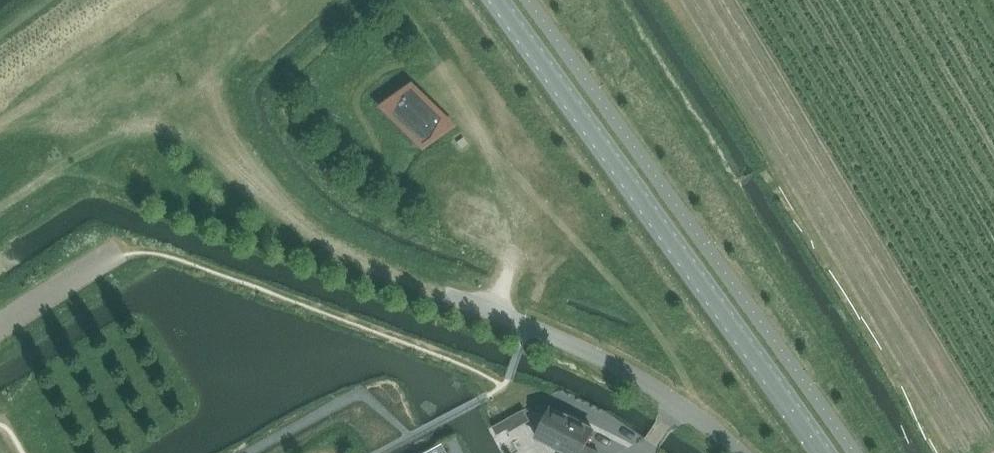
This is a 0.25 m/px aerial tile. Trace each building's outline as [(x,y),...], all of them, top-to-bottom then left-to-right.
[(389,106),(417,145),(442,127),(414,88),(389,106)] [(577,422),(576,421),(576,422),(568,418),(569,417),(567,417),(551,409),(536,437),(565,452),(564,452),(598,452),(599,452),(586,446),(594,430),(577,422)] [(508,429),(503,421),(493,427),(497,435),(508,429)]
